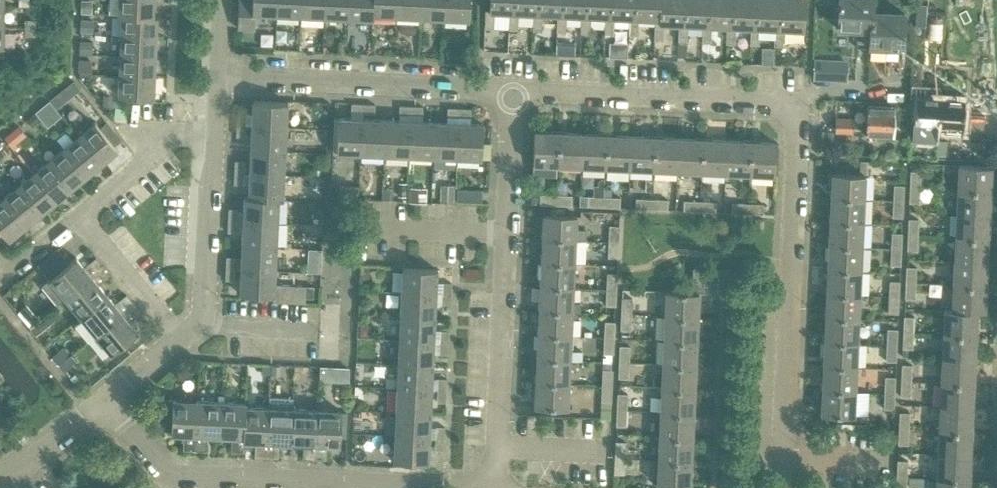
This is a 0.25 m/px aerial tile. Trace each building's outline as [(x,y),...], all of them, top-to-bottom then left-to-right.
[(81,12),(90,12),(91,0),(81,0),(81,12)] [(117,15),(157,17),(157,16),(153,16),(153,0),(118,0),(117,15)] [(276,0),(238,0),(237,27),(254,28),(255,13),(276,14),(276,0)] [(276,14),(300,16),(301,0),(277,0),(276,14)] [(300,16),(324,17),(325,0),(301,0),(300,16)] [(324,17),(348,18),(349,0),(325,0),(324,17)] [(348,18),(373,19),(373,15),(373,0),(349,0),(348,18)] [(373,15),(396,16),(397,0),(373,0),(373,15)] [(396,16),(420,17),(421,0),(397,0),(396,16)] [(420,17),(444,19),(445,0),(421,0),(420,17)] [(444,19),(469,20),(470,0),(445,0),(444,19)] [(485,28),(494,28),(509,29),(510,14),(515,14),(515,0),(491,0),(490,12),(486,12),(485,28)] [(509,29),(514,29),(518,29),(519,14),(534,15),(538,15),(539,0),(515,0),(515,14),(510,14),(509,29)] [(533,30),(537,30),(542,31),(542,15),(558,15),(562,16),(563,0),(539,0),(538,15),(534,15),(533,30)] [(557,31),(561,32),(566,32),(567,16),(581,16),(586,17),(587,0),(563,0),(562,16),(558,15),(557,31)] [(581,32),(585,32),(590,33),(591,17),(606,18),(610,18),(611,0),(587,0),(586,17),(581,16),(581,32)] [(605,33),(609,33),(614,34),(614,18),(629,19),(634,19),(635,0),(611,0),(610,18),(606,18),(605,33)] [(629,34),(633,35),(638,35),(639,19),(659,20),(660,20),(661,0),(635,0),(634,19),(629,19),(629,34)] [(654,40),(659,41),(664,41),(664,24),(679,25),(684,25),(685,0),(661,0),(660,20),(659,20),(658,25),(655,24),(654,40)] [(678,42),(683,42),(687,42),(688,25),(704,26),(708,26),(709,0),(685,0),(684,25),(679,25),(678,42)] [(703,43),(707,43),(712,43),(712,26),(728,27),(732,27),(733,0),(709,0),(708,26),(704,26),(703,43)] [(727,44),(731,44),(736,44),(736,28),(751,29),(756,29),(757,0),(733,0),(732,27),(728,27),(727,44)] [(751,45),(755,45),(760,45),(760,29),(776,30),(780,30),(782,0),(757,0),(756,29),(751,29),(751,45)] [(775,46),(780,46),(784,46),(785,30),(805,31),(806,0),(782,0),(780,30),(776,30),(775,46)] [(870,47),(872,12),(873,0),(840,0),(838,29),(858,30),(857,48),(870,48),(870,47)] [(872,12),(870,47),(890,48),(889,66),(902,67),(905,13),(872,12)] [(117,15),(117,16),(121,16),(120,35),(156,37),(157,17),(117,15)] [(81,18),(80,30),(92,31),(93,18),(81,18)] [(120,35),(119,55),(155,57),(156,37),(120,35)] [(353,36),(352,50),(356,50),(356,54),(370,55),(371,37),(353,36)] [(80,56),(92,56),(92,42),(80,42),(80,56)] [(609,42),(609,58),(628,58),(628,51),(628,43),(609,42)] [(563,46),(563,55),(575,56),(575,47),(563,46)] [(119,55),(118,75),(154,77),(155,57),(119,55)] [(79,60),(78,73),(89,74),(90,61),(79,60)] [(842,78),(842,66),(825,65),(824,78),(842,78)] [(118,75),(117,96),(153,98),(154,77),(118,75)] [(111,107),(111,103),(111,95),(103,95),(102,107),(111,107)] [(915,97),(913,138),(937,140),(939,99),(915,97)] [(939,99),(937,140),(938,140),(938,128),(961,129),(961,137),(983,138),(984,126),(962,125),(962,114),(963,100),(939,99)] [(253,101),(252,126),(286,127),(287,103),(253,101)] [(43,107),(36,112),(42,119),(49,113),(52,111),(46,104),(43,107)] [(351,104),(351,113),(363,113),(363,104),(351,104)] [(363,104),(363,113),(374,114),(375,105),(363,104)] [(399,106),(399,115),(411,116),(411,107),(399,106)] [(868,135),(894,136),(896,107),(869,106),(868,135)] [(411,107),(411,116),(422,116),(422,107),(411,107)] [(447,108),(447,117),(458,118),(459,109),(447,108)] [(459,109),(458,118),(470,118),(470,110),(459,109)] [(897,111),(897,119),(909,120),(909,112),(897,111)] [(36,113),(26,120),(32,127),(41,120),(36,113)] [(237,113),(237,125),(245,125),(246,114),(237,113)] [(962,114),(962,125),(984,126),(984,115),(962,114)] [(338,118),(337,153),(361,154),(363,119),(338,118)] [(363,119),(361,154),(385,155),(387,120),(363,119)] [(387,120),(385,155),(409,156),(410,121),(387,120)] [(836,134),(855,135),(856,121),(837,120),(836,134)] [(409,156),(433,157),(434,122),(410,121),(409,156)] [(434,122),(433,157),(457,159),(458,123),(434,122)] [(458,123),(457,159),(481,160),(483,124),(458,123)] [(95,124),(79,136),(101,164),(117,151),(95,124)] [(237,125),(236,136),(245,137),(245,125),(237,125)] [(18,126),(4,138),(14,151),(18,148),(15,143),(25,135),(18,126)] [(252,126),(250,149),(285,151),(286,127),(252,126)] [(817,146),(832,147),(833,131),(817,131),(817,146)] [(533,132),(532,164),(556,165),(558,133),(533,132)] [(556,165),(580,166),(582,134),(558,133),(556,165)] [(582,134),(580,166),(604,167),(606,135),(582,134)] [(606,135),(604,167),(628,168),(630,136),(606,135)] [(79,136),(63,149),(86,176),(101,164),(79,136)] [(630,136),(628,168),(652,169),(654,137),(630,136)] [(654,137),(652,169),(676,170),(678,138),(654,137)] [(678,138),(676,170),(700,171),(702,139),(678,138)] [(700,171),(725,172),(726,140),(702,139),(700,171)] [(725,172),(749,173),(750,141),(726,140),(725,172)] [(937,140),(937,154),(945,154),(945,140),(937,140)] [(750,141),(749,173),(773,174),(775,142),(750,141)] [(63,149),(48,162),(70,189),(86,176),(63,149)] [(250,149),(249,173),(284,175),(285,151),(250,149)] [(235,161),(234,173),(243,173),(244,161),(235,161)] [(48,162),(32,174),(55,202),(70,189),(48,162)] [(959,166),(958,190),(990,192),(991,167),(959,166)] [(912,180),(911,188),(921,188),(922,180),(922,172),(912,171),(912,180)] [(234,180),(234,184),(243,185),(243,180),(243,173),(234,173),(234,180)] [(249,173),(248,197),(279,199),(283,199),(284,175),(249,173)] [(831,173),(830,198),(863,199),(864,175),(831,173)] [(25,180),(17,187),(39,214),(55,202),(32,174),(25,180)] [(587,195),(587,205),(603,206),(603,196),(604,179),(600,179),(597,181),(597,185),(593,185),(592,196),(587,195)] [(894,185),(893,201),(903,201),(904,185),(894,185)] [(441,202),(455,202),(455,187),(442,186),(441,202)] [(17,187),(2,199),(24,227),(39,214),(17,187)] [(411,203),(420,203),(426,203),(427,189),(411,188),(410,202),(411,203)] [(911,188),(910,203),(920,203),(921,188),(911,188)] [(456,202),(482,203),(482,191),(457,190),(456,202)] [(958,190),(956,214),(989,216),(990,192),(958,190)] [(539,193),(539,203),(555,204),(555,194),(539,193)] [(555,194),(555,204),(570,205),(571,195),(564,194),(555,194)] [(603,196),(603,206),(619,207),(619,197),(603,196)] [(244,198),(243,221),(278,222),(279,199),(248,197),(248,198),(244,198)] [(635,198),(635,208),(651,208),(651,198),(644,198),(635,198)] [(651,198),(651,208),(667,209),(667,199),(651,198)] [(830,198),(829,222),(862,223),(863,199),(830,198)] [(0,201),(0,230),(8,240),(24,227),(2,199),(0,201)] [(684,200),(683,210),(699,211),(699,201),(684,200)] [(699,201),(699,211),(714,212),(715,202),(699,201)] [(893,201),(893,217),(903,217),(903,201),(893,201)] [(731,202),(731,212),(747,213),(747,203),(731,202)] [(747,203),(747,213),(762,214),(763,204),(747,203)] [(229,209),(228,220),(237,221),(237,209),(229,209)] [(545,214),(544,238),(576,240),(586,240),(586,230),(576,230),(577,216),(545,214)] [(956,214),(955,238),(988,240),(989,216),(956,214)] [(755,219),(754,227),(760,227),(762,228),(763,219),(755,219)] [(910,219),(909,236),(919,236),(920,219),(910,219)] [(228,220),(228,232),(236,232),(237,221),(228,220)] [(243,221),(242,245),(276,246),(278,222),(243,221)] [(829,222),(828,245),(861,247),(862,223),(829,222)] [(610,226),(609,242),(619,242),(620,226),(610,226)] [(892,233),(891,249),(901,249),(902,233),(892,233)] [(909,236),(908,251),(918,251),(919,236),(909,236)] [(544,238),(542,262),(575,264),(583,264),(583,254),(575,254),(576,240),(544,238)] [(955,238),(954,262),(987,264),(988,240),(955,238)] [(609,242),(608,258),(618,258),(619,242),(609,242)] [(241,257),(241,269),(275,270),(276,246),(242,245),(241,257)] [(828,245),(827,269),(859,271),(861,247),(828,245)] [(306,272),(320,273),(320,272),(321,249),(307,249),(306,272)] [(891,249),(890,265),(900,265),(901,249),(891,249)] [(56,305),(64,298),(91,276),(75,257),(48,279),(40,286),(56,305)] [(95,257),(89,263),(96,272),(103,266),(95,257)] [(226,257),(226,268),(235,268),(235,269),(241,269),(241,257),(226,257)] [(542,262),(541,286),(574,288),(575,264),(542,262)] [(954,262),(953,286),(985,288),(987,264),(954,262)] [(361,278),(369,278),(369,265),(361,264),(361,278)] [(103,266),(96,272),(104,280),(110,275),(103,266)] [(907,267),(906,284),(916,284),(917,268),(907,267)] [(226,268),(225,280),(234,280),(235,269),(235,268),(226,268)] [(402,268),(400,292),(436,294),(437,270),(402,268)] [(694,268),(693,291),(700,292),(720,293),(722,269),(694,268)] [(241,269),(239,293),(273,295),(273,300),(305,302),(305,297),(313,298),(314,285),(306,285),(275,284),(275,270),(241,269)] [(827,269),(825,293),(858,295),(859,271),(827,269)] [(722,270),(721,282),(731,282),(732,270),(722,270)] [(607,281),(607,289),(617,290),(618,274),(608,274),(607,281)] [(64,298),(79,316),(106,294),(91,276),(64,298)] [(442,281),(441,294),(450,295),(451,282),(442,281)] [(890,281),(889,296),(899,297),(900,281),(890,281)] [(916,284),(906,284),(906,299),(916,300),(916,284)] [(541,286),(540,310),(572,311),(580,312),(581,303),(573,302),(574,288),(541,286)] [(952,309),(952,310),(977,312),(977,310),(984,311),(985,288),(953,286),(952,309)] [(607,289),(606,306),(616,306),(617,290),(607,289)] [(667,290),(665,315),(699,316),(700,292),(693,291),(667,290)] [(400,292),(399,316),(435,318),(436,294),(400,292)] [(825,293),(824,317),(857,319),(858,295),(825,293)] [(79,316),(95,335),(122,313),(106,294),(79,316)] [(119,300),(127,309),(134,303),(126,294),(119,300)] [(441,294),(441,305),(450,305),(450,295),(441,294)] [(889,296),(888,313),(898,313),(899,297),(889,296)] [(623,298),(622,313),(632,313),(632,298),(623,298)] [(134,303),(127,309),(134,317),(141,312),(134,303)] [(359,303),(359,313),(367,314),(368,304),(359,303)] [(26,305),(19,310),(29,321),(35,316),(26,305)] [(945,309),(944,334),(976,336),(977,312),(952,310),(952,309),(945,309)] [(540,310),(539,334),(571,335),(572,311),(540,310)] [(46,313),(29,327),(36,335),(53,321),(46,313)] [(122,313),(95,335),(110,354),(138,331),(122,313)] [(622,313),(621,330),(631,330),(632,313),(622,313)] [(665,315),(664,339),(698,340),(699,316),(665,315)] [(399,316),(398,340),(434,342),(435,318),(399,316)] [(824,317),(823,341),(856,343),(857,319),(824,317)] [(905,317),(904,332),(914,333),(915,317),(905,317)] [(605,322),(604,337),(614,337),(615,322),(605,322)] [(370,327),(360,327),(360,338),(370,338),(370,327)] [(439,329),(439,342),(448,342),(448,330),(439,329)] [(887,329),(887,344),(897,344),(897,329),(887,329)] [(904,332),(903,349),(913,349),(914,333),(904,332)] [(539,334),(538,358),(570,359),(580,360),(581,350),(571,349),(571,335),(539,334)] [(944,334),(942,358),(975,360),(976,336),(944,334)] [(604,337),(604,354),(614,354),(614,337),(604,337)] [(664,339),(663,363),(696,364),(698,340),(664,339)] [(398,340),(397,364),(433,365),(434,342),(398,340)] [(823,341),(822,365),(855,366),(856,343),(823,341)] [(439,342),(438,353),(447,353),(448,342),(439,342)] [(887,344),(886,361),(896,361),(897,344),(887,344)] [(621,346),(620,361),(629,361),(630,346),(621,346)] [(59,363),(69,355),(63,348),(53,356),(59,363)] [(60,366),(66,372),(78,363),(72,356),(60,366)] [(538,358),(537,381),(569,383),(570,359),(538,358)] [(942,358),(941,382),(973,384),(975,360),(942,358)] [(620,361),(619,378),(628,378),(629,361),(620,361)] [(663,363),(662,387),(695,388),(696,364),(663,363)] [(397,364),(396,388),(431,389),(433,365),(397,364)] [(902,364),(902,380),(911,381),(912,365),(902,364)] [(261,365),(261,373),(269,373),(269,365),(261,365)] [(271,365),(270,375),(280,375),(281,365),(271,365)] [(822,365),(821,389),(854,390),(855,366),(822,365)] [(342,367),(341,381),(349,381),(350,367),(342,367)] [(603,370),(602,384),(612,385),(613,370),(603,370)] [(437,377),(436,389),(445,390),(446,378),(437,377)] [(885,377),(884,392),(894,392),(895,377),(885,377)] [(902,380),(901,396),(911,397),(911,381),(902,380)] [(537,381),(535,406),(568,407),(569,383),(537,381)] [(941,382),(940,406),(972,408),(973,384),(941,382)] [(602,384),(601,402),(611,402),(612,385),(602,384)] [(662,387),(660,411),(694,412),(695,388),(662,387)] [(396,388),(395,412),(430,414),(431,389),(396,388)] [(436,389),(436,401),(445,401),(445,390),(436,389)] [(821,389),(820,413),(853,415),(853,414),(854,391),(854,390),(821,389)] [(884,392),(883,409),(893,409),(894,392),(884,392)] [(618,394),(618,409),(627,409),(628,394),(618,394)] [(268,406),(267,441),(291,442),(292,407),(293,397),(269,396),(268,406)] [(194,448),(194,439),(195,434),(196,399),(172,398),(160,397),(158,428),(170,428),(170,432),(183,433),(182,448),(194,448)] [(220,400),(196,399),(195,434),(219,434),(220,400)] [(244,401),(220,400),(219,434),(242,436),(244,405),(244,401)] [(268,406),(244,405),(242,436),(242,440),(267,441),(268,406)] [(940,406),(939,430),(971,432),(972,408),(940,406)] [(292,407),(291,442),(314,443),(316,408),(292,407)] [(316,408),(314,443),(325,444),(339,445),(339,437),(346,437),(348,411),(341,411),(341,409),(316,408)] [(618,409),(617,426),(626,426),(627,409),(618,409)] [(601,411),(600,419),(610,419),(611,411),(601,411)] [(660,411),(659,435),(693,436),(694,412),(660,411)] [(395,412),(394,435),(429,437),(430,414),(395,412)] [(900,412),(899,428),(909,429),(910,413),(900,412)] [(435,425),(434,437),(443,438),(444,426),(435,425)] [(899,428),(898,444),(908,445),(909,429),(899,428)] [(939,430),(938,454),(970,456),(971,432),(939,430)] [(394,435),(392,459),(428,461),(429,437),(394,435)] [(659,435),(658,459),(692,460),(693,436),(659,435)] [(434,437),(433,449),(442,449),(443,438),(434,437)] [(194,439),(194,448),(206,449),(206,441),(206,440),(194,439)] [(230,451),(242,452),(242,443),(230,442),(230,451)] [(616,442),(616,456),(624,457),(625,442),(616,442)] [(254,447),(253,456),(266,457),(266,448),(254,447)] [(266,448),(266,457),(277,457),(277,448),(266,448)] [(301,458),(314,459),(314,450),(302,450),(301,458)] [(314,450),(314,459),(325,459),(325,451),(314,450)] [(938,454),(936,478),(968,480),(970,456),(938,454)] [(616,456),(615,474),(624,474),(624,457),(616,456)] [(658,459),(657,483),(690,485),(692,460),(658,459)] [(897,460),(897,476),(907,477),(907,461),(897,460)] [(896,487),(906,487),(907,477),(897,476),(896,487)] [(908,477),(908,486),(928,487),(928,478),(908,477)] [(936,487),(968,487),(968,480),(936,478),(936,487)]
